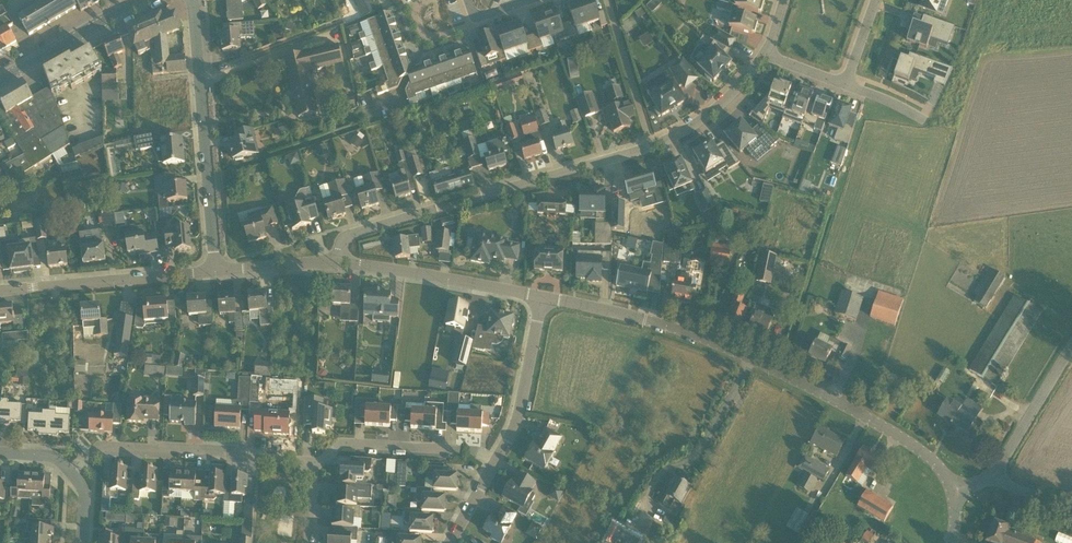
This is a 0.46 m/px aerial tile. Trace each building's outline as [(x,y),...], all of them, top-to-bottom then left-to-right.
[(20,19),(29,35),(76,8),(72,0),(48,0),(38,6),(39,8),(20,19)] [(78,7),(81,12),(101,1),(100,0),(75,0),(78,7)] [(233,0),(226,1),(228,22),(244,20),(242,0),(233,0)] [(259,10),(268,5),(265,0),(253,0),(259,10)] [(601,27),(608,25),(604,12),(597,14),(592,0),(591,0),(588,1),(588,0),(585,0),(580,2),(588,25),(599,21),(601,27)] [(759,13),(759,11),(761,12),(764,2),(762,1),(762,0),(730,0),(729,4),(733,6),(759,13)] [(919,8),(936,14),(937,13),(936,13),(939,5),(946,7),(948,0),(922,0),(919,8)] [(574,22),(567,24),(572,37),(578,35),(576,29),(588,25),(580,2),(572,4),(573,6),(569,8),(574,22)] [(717,9),(731,13),(733,6),(729,4),(719,2),(717,9)] [(17,44),(8,28),(13,25),(3,7),(0,8),(0,53),(17,44)] [(643,8),(635,13),(639,19),(647,15),(643,8)] [(552,37),(558,35),(560,41),(572,37),(567,24),(561,26),(556,12),(552,13),(551,11),(544,14),(552,37)] [(397,29),(397,27),(392,13),(367,21),(373,37),(397,29)] [(729,27),(752,34),(753,32),(755,33),(758,23),(756,22),(756,20),(733,13),(729,27)] [(165,74),(187,72),(185,56),(169,58),(167,35),(182,29),(181,27),(183,27),(181,22),(179,23),(176,14),(162,19),(161,15),(144,22),(127,29),(135,48),(136,48),(139,55),(151,51),(153,75),(165,74)] [(536,50),(543,47),(541,41),(552,37),(544,14),(536,17),(537,19),(533,20),(538,34),(531,36),(536,50)] [(920,26),(913,24),(907,41),(927,48),(930,38),(948,45),(952,33),(945,30),(947,25),(924,16),(920,26)] [(254,23),(234,24),(223,25),(224,33),(221,33),(223,52),(240,50),(239,39),(255,38),(254,23)] [(293,32),(295,25),(288,23),(286,30),(293,32)] [(536,50),(531,36),(525,39),(520,24),(516,26),(516,24),(508,26),(516,50),(527,46),(529,52),(536,50)] [(275,40),(284,37),(280,26),(271,29),(275,40)] [(502,47),(496,49),(498,56),(500,62),(507,60),(505,54),(516,50),(508,26),(500,29),(501,31),(497,32),(502,47)] [(358,27),(349,30),(351,36),(360,33),(358,27)] [(403,44),(397,29),(373,37),(378,53),(403,44)] [(736,40),(716,29),(710,40),(714,42),(706,55),(708,57),(698,67),(706,75),(705,76),(711,82),(712,81),(714,82),(731,64),(722,55),(725,49),(730,51),(736,40)] [(484,53),(477,55),(482,68),(488,66),(500,62),(498,56),(496,49),(491,34),(488,35),(488,33),(480,36),(481,38),(479,39),(479,41),(484,53)] [(125,52),(120,38),(119,37),(102,44),(108,58),(111,57),(115,69),(122,66),(117,55),(125,52)] [(359,42),(351,45),(354,51),(361,49),(359,42)] [(408,60),(403,44),(378,53),(384,68),(408,60)] [(70,55),(60,60),(44,70),(51,90),(52,93),(78,79),(80,81),(102,69),(90,48),(72,58),(70,55)] [(305,54),(304,53),(285,58),(299,118),(318,113),(309,72),(334,66),(330,48),(305,54)] [(469,50),(453,56),(461,80),(477,74),(469,50)] [(901,58),(894,76),(909,81),(913,70),(947,82),(952,69),(910,54),(907,60),(901,58)] [(453,56),(437,61),(446,85),(461,80),(453,56)] [(410,65),(408,60),(384,68),(386,73),(386,74),(389,82),(386,83),(388,91),(398,88),(403,78),(404,78),(409,76),(411,70),(410,66),(410,65)] [(437,61),(435,62),(422,66),(430,91),(433,98),(439,95),(439,93),(447,90),(446,85),(437,61)] [(567,77),(572,76),(570,61),(564,63),(567,77)] [(656,108),(654,110),(659,117),(661,116),(662,117),(671,111),(672,112),(677,109),(676,108),(678,106),(685,102),(677,89),(683,85),(685,88),(697,80),(683,61),(671,70),(674,73),(665,80),(668,84),(661,89),(662,91),(650,98),(656,108)] [(409,76),(410,81),(410,82),(406,91),(409,101),(411,106),(417,104),(418,103),(416,99),(417,99),(416,96),(430,91),(422,66),(416,68),(411,70),(409,76)] [(117,71),(102,71),(102,86),(117,86),(117,71)] [(34,100),(23,81),(7,91),(22,116),(25,115),(42,142),(52,157),(70,145),(65,127),(52,93),(51,90),(34,100)] [(774,85),(774,88),(773,89),(752,113),(763,124),(771,103),(786,108),(783,115),(784,115),(789,102),(790,99),(788,98),(792,87),(779,83),(778,87),(774,85)] [(610,120),(611,122),(614,133),(630,127),(628,119),(635,117),(631,103),(623,105),(621,99),(623,99),(619,86),(605,91),(609,104),(612,103),(613,108),(603,111),(606,121),(610,120)] [(490,88),(480,89),(481,97),(491,95),(490,88)] [(800,91),(797,100),(795,104),(789,102),(784,115),(782,119),(792,122),(794,118),(803,121),(810,104),(813,95),(811,95),(812,93),(810,92),(811,92),(805,90),(804,90),(803,90),(802,91),(800,91)] [(0,95),(0,117),(23,153),(42,142),(25,115),(22,116),(7,91),(0,95)] [(593,92),(575,98),(579,110),(582,119),(600,114),(593,92)] [(344,112),(357,109),(354,98),(341,101),(344,112)] [(816,106),(810,104),(803,121),(816,126),(815,130),(821,133),(833,103),(822,99),(819,107),(816,105),(816,106)] [(834,140),(848,145),(853,129),(846,126),(852,110),(838,105),(829,128),(838,131),(834,140)] [(536,114),(540,127),(550,124),(545,110),(536,114)] [(582,121),(578,110),(570,112),(574,124),(582,121)] [(504,119),(507,127),(514,124),(511,116),(504,119)] [(543,155),(539,142),(542,141),(534,117),(520,122),(526,140),(521,142),(520,143),(521,147),(525,160),(543,155)] [(560,132),(551,135),(556,151),(574,145),(569,129),(567,130),(565,122),(558,124),(560,132)] [(746,148),(752,155),(765,145),(769,150),(770,149),(780,141),(773,138),(759,126),(750,133),(741,122),(734,128),(733,127),(725,133),(727,135),(725,136),(740,153),(746,148)] [(286,123),(278,126),(280,134),(288,131),(286,123)] [(506,127),(511,141),(519,138),(514,124),(507,127),(506,127)] [(254,130),(245,132),(235,134),(237,143),(230,144),(233,160),(259,154),(254,130)] [(136,144),(137,150),(137,151),(161,147),(163,164),(184,162),(183,153),(184,153),(184,147),(183,147),(182,139),(161,141),(161,134),(134,139),(122,142),(123,146),(136,144)] [(364,142),(362,140),(357,137),(356,136),(350,143),(358,149),(364,142)] [(103,138),(78,147),(81,156),(104,146),(103,138)] [(468,160),(480,156),(477,147),(474,138),(473,138),(464,141),(462,142),(464,146),(467,156),(468,160)] [(13,139),(4,144),(8,150),(16,145),(13,139)] [(487,148),(490,157),(485,159),(489,171),(506,166),(503,154),(507,152),(503,139),(491,143),(486,144),(487,148)] [(42,142),(23,153),(25,155),(2,167),(6,174),(7,187),(26,184),(25,173),(52,157),(42,142)] [(740,163),(723,143),(715,148),(711,142),(693,154),(695,156),(693,157),(697,165),(700,164),(706,174),(723,163),(728,171),(740,163)] [(320,157),(329,154),(326,145),(317,148),(320,157)] [(831,162),(840,166),(845,150),(836,147),(831,162)] [(400,180),(391,183),(396,199),(397,199),(398,201),(404,199),(403,197),(412,194),(408,181),(413,179),(408,161),(406,162),(403,151),(396,154),(401,172),(398,173),(400,180)] [(291,166),(300,163),(298,154),(288,157),(291,166)] [(112,158),(106,159),(110,180),(117,179),(116,174),(113,158),(112,158)] [(424,175),(418,158),(408,161),(413,178),(424,175)] [(674,192),(686,187),(688,193),(694,190),(682,163),(681,160),(676,163),(673,164),(672,162),(665,165),(666,167),(664,168),(670,181),(667,182),(670,192),(674,190),(674,192)] [(450,176),(448,170),(430,175),(438,199),(473,188),(468,171),(450,176)] [(632,178),(624,180),(631,203),(639,200),(654,196),(657,205),(666,202),(661,183),(654,185),(650,172),(639,176),(639,175),(638,175),(638,176),(633,177),(632,177),(632,178)] [(379,204),(375,192),(382,190),(378,174),(364,178),(367,189),(357,192),(362,210),(379,204)] [(159,195),(159,203),(160,209),(169,208),(168,202),(187,200),(186,184),(177,185),(176,176),(155,178),(157,196),(159,195)] [(341,198),(349,196),(344,181),(328,186),(333,200),(324,203),(329,219),(346,214),(344,210),(341,198)] [(117,183),(116,192),(125,194),(126,185),(117,183)] [(772,195),(774,186),(764,184),(763,186),(770,195),(772,195)] [(814,186),(811,194),(819,197),(823,189),(814,186)] [(605,189),(596,189),(596,188),(589,188),(589,191),(581,191),(580,212),(596,213),(596,220),(604,220),(604,216),(604,213),(605,213),(605,192),(605,189)] [(287,219),(290,220),(293,230),(311,225),(310,221),(318,218),(315,208),(310,189),(300,191),(302,200),(294,203),(295,208),(286,210),(287,212),(285,214),(287,219)] [(706,190),(695,196),(705,213),(715,207),(706,190)] [(522,199),(513,206),(519,214),(528,208),(522,199)] [(556,201),(548,201),(538,201),(537,214),(566,215),(566,202),(556,201)] [(613,202),(612,230),(625,230),(625,202),(613,202)] [(104,228),(110,227),(116,226),(113,206),(107,207),(100,208),(102,219),(103,224),(104,228)] [(159,209),(160,219),(165,219),(165,218),(169,212),(169,208),(159,209)] [(267,238),(264,228),(277,224),(273,209),(248,216),(250,225),(244,227),(249,244),(267,238)] [(43,221),(34,223),(38,240),(46,239),(43,221)] [(611,246),(612,225),(595,224),(595,245),(611,246)] [(121,242),(127,241),(127,243),(129,253),(140,252),(140,255),(146,254),(158,252),(156,242),(155,236),(144,238),(143,233),(136,235),(135,226),(118,229),(121,242)] [(431,227),(421,229),(422,239),(433,237),(431,227)] [(165,230),(166,237),(167,248),(175,248),(175,251),(191,249),(189,228),(165,230)] [(79,234),(80,239),(84,264),(105,261),(102,236),(101,231),(79,234)] [(451,233),(439,231),(436,251),(448,252),(451,233)] [(504,259),(517,261),(520,246),(507,244),(507,241),(476,235),(475,241),(468,240),(466,250),(473,251),(471,261),(489,265),(490,260),(503,262),(504,259)] [(419,237),(407,238),(393,240),(396,258),(410,257),(409,249),(420,248),(419,237)] [(68,266),(66,248),(65,248),(64,238),(57,239),(58,249),(47,250),(49,268),(68,266)] [(628,238),(626,249),(635,251),(637,240),(628,238)] [(40,258),(36,239),(19,241),(20,248),(23,273),(31,272),(31,269),(34,269),(32,259),(40,258)] [(666,240),(664,263),(681,265),(683,241),(666,240)] [(14,274),(23,273),(20,248),(19,241),(0,243),(1,248),(2,262),(10,261),(11,271),(11,272),(14,271),(14,274)] [(660,284),(663,245),(655,244),(656,244),(663,246),(661,258),(652,256),(650,265),(643,263),(641,272),(629,270),(629,269),(620,267),(616,286),(625,288),(625,287),(647,292),(648,293),(650,282),(660,284)] [(535,249),(534,270),(563,272),(564,250),(535,249)] [(730,252),(712,250),(710,263),(728,266),(730,252)] [(610,271),(611,254),(601,253),(601,256),(594,256),(594,258),(578,258),(577,279),(585,279),(585,282),(592,282),(601,283),(601,280),(601,271),(610,271)] [(770,284),(776,257),(761,254),(755,281),(770,284)] [(687,283),(675,281),(671,300),(694,304),(697,285),(701,262),(688,260),(686,272),(689,273),(687,283)] [(1005,278),(989,268),(974,292),(979,295),(974,303),(986,310),(1005,278)] [(349,309),(349,306),(351,289),(333,288),(332,305),(340,306),(341,306),(341,311),(349,311),(349,323),(358,323),(358,310),(349,309)] [(390,317),(398,318),(399,301),(391,300),(392,294),(382,293),(382,291),(365,290),(364,316),(373,316),(373,322),(390,323),(390,317)] [(856,321),(863,299),(842,292),(835,314),(856,321)] [(895,325),(903,301),(878,292),(870,317),(895,325)] [(273,310),(267,310),(266,293),(248,294),(250,312),(260,312),(261,327),(273,326),(273,310)] [(744,296),(736,293),(728,314),(731,315),(728,322),(741,327),(747,310),(740,307),(744,296)] [(220,316),(229,315),(230,324),(235,324),(235,333),(237,339),(242,339),(242,332),(244,332),(243,316),(236,317),(235,295),(219,296),(220,316)] [(1015,296),(969,370),(996,386),(1041,312),(1015,296)] [(188,299),(189,316),(198,316),(199,319),(199,327),(208,327),(207,331),(211,331),(212,326),(213,319),(213,312),(212,301),(206,302),(205,297),(188,299)] [(144,312),(137,311),(135,328),(137,328),(137,329),(143,330),(146,326),(177,323),(176,312),(168,313),(167,300),(147,302),(148,312),(144,312)] [(106,320),(101,321),(99,305),(81,307),(83,323),(84,329),(94,329),(94,336),(107,335),(106,320)] [(469,316),(466,315),(467,308),(450,305),(446,328),(463,331),(464,322),(467,323),(469,316)] [(752,315),(755,316),(749,330),(766,337),(776,313),(756,305),(752,315)] [(0,307),(0,324),(0,326),(1,326),(14,325),(14,329),(23,328),(22,312),(13,313),(13,306),(0,307)] [(499,344),(500,343),(501,342),(502,341),(502,340),(503,339),(503,338),(509,339),(512,326),(513,325),(514,322),(513,320),(514,316),(496,313),(491,312),(491,314),(489,325),(488,329),(478,326),(472,349),(474,350),(484,352),(484,351),(485,347),(490,348),(491,344),(493,344),(494,345),(495,345),(496,345),(497,345),(498,344),(499,344)] [(119,317),(114,355),(128,357),(133,319),(120,317),(119,317)] [(26,344),(26,332),(1,333),(2,344),(26,344)] [(80,336),(74,336),(75,361),(77,361),(76,373),(105,375),(105,363),(80,362),(80,336)] [(453,365),(466,368),(471,343),(459,340),(453,365)] [(826,348),(816,343),(809,357),(825,365),(831,352),(839,356),(838,358),(845,361),(851,349),(845,345),(843,349),(829,342),(826,348)] [(39,353),(29,353),(29,367),(39,367),(39,353)] [(152,356),(142,354),(140,364),(151,366),(152,356)] [(186,357),(176,355),(174,367),(183,369),(186,357)] [(272,363),(256,363),(255,377),(271,377),(272,363)] [(155,367),(155,376),(165,377),(166,368),(155,367)] [(950,372),(944,368),(937,380),(943,383),(950,372)] [(17,378),(28,378),(29,371),(17,370),(17,378)] [(322,370),(316,376),(322,381),(327,375),(322,370)] [(205,371),(195,371),(195,380),(193,380),(193,397),(204,396),(204,379),(205,379),(205,371)] [(388,385),(390,375),(373,373),(372,383),(388,385)] [(238,399),(250,399),(252,379),(251,379),(239,378),(238,399)] [(542,379),(539,392),(565,398),(567,385),(542,379)] [(430,389),(446,392),(448,383),(432,380),(430,389)] [(457,432),(469,433),(471,407),(459,406),(460,394),(449,394),(448,412),(451,413),(450,425),(457,426),(457,432)] [(164,417),(170,417),(170,422),(185,423),(184,426),(195,426),(197,404),(181,404),(181,398),(171,397),(165,397),(164,417)] [(158,420),(159,404),(160,399),(144,398),(144,403),(129,403),(128,422),(143,423),(143,417),(149,418),(149,420),(158,420)] [(323,400),(306,399),(304,427),(313,427),(312,434),(325,435),(326,428),(332,428),(332,420),(335,420),(336,411),(333,411),(333,410),(323,409),(323,400)] [(22,404),(8,403),(9,401),(1,400),(1,403),(0,417),(0,424),(9,425),(9,421),(21,422),(22,404)] [(365,420),(365,426),(377,427),(379,408),(379,401),(357,400),(356,407),(360,408),(359,419),(365,420)] [(962,409),(948,400),(939,415),(967,433),(981,410),(967,401),(962,409)] [(240,429),(241,411),(241,402),(238,402),(234,401),(216,401),(216,407),(215,428),(240,429)] [(288,436),(290,414),(273,413),(273,409),(264,408),(262,405),(258,404),(258,411),(256,411),(255,431),(265,432),(265,434),(288,436)] [(424,411),(423,430),(436,430),(436,424),(443,425),(443,412),(444,405),(425,404),(424,411)] [(113,417),(91,416),(90,432),(112,433),(113,424),(121,425),(122,405),(113,405),(113,417)] [(471,407),(469,433),(482,433),(482,427),(488,428),(489,415),(483,415),(483,414),(481,414),(482,407),(471,406),(471,407)] [(379,408),(377,427),(390,428),(390,421),(397,422),(398,409),(391,409),(379,408)] [(405,410),(405,422),(411,423),(411,429),(423,430),(424,411),(412,410),(405,410)] [(43,414),(29,413),(28,431),(39,432),(39,435),(48,436),(50,412),(44,411),(43,414)] [(69,433),(70,416),(56,416),(56,412),(50,412),(48,436),(57,436),(58,433),(69,433)] [(546,429),(537,445),(534,444),(525,460),(545,471),(563,439),(546,429)] [(820,429),(811,444),(836,458),(845,442),(820,429)] [(880,458),(864,448),(846,477),(857,484),(866,469),(871,472),(880,458)] [(372,468),(372,460),(350,458),(349,466),(341,465),(341,469),(340,469),(339,469),(338,470),(338,472),(338,473),(339,474),(339,475),(341,475),(340,478),(343,478),(342,484),(350,485),(366,486),(366,480),(364,478),(365,472),(368,473),(370,471),(371,468),(372,468)] [(387,461),(386,474),(389,474),(395,474),(396,461),(387,461)] [(829,470),(812,461),(807,473),(823,482),(829,470)] [(407,464),(398,464),(398,476),(406,476),(407,464)] [(102,498),(109,499),(117,499),(118,490),(126,490),(127,468),(123,468),(123,467),(121,467),(121,468),(111,467),(110,478),(104,477),(102,498)] [(443,476),(443,468),(429,467),(428,480),(425,479),(425,489),(431,490),(434,490),(443,490),(456,491),(456,490),(458,490),(458,483),(456,483),(457,476),(453,476),(448,476),(443,476)] [(140,491),(149,492),(156,492),(157,470),(153,470),(153,469),(151,469),(151,470),(141,469),(140,478),(139,478),(138,479),(134,479),(133,499),(139,500),(139,498),(140,491)] [(163,488),(162,498),(170,498),(170,496),(172,496),(175,494),(175,493),(182,493),(184,472),(171,471),(170,478),(163,477),(163,488)] [(202,500),(203,500),(203,486),(203,481),(196,480),(196,473),(184,472),(182,499),(182,500),(202,501),(202,500)] [(18,493),(31,494),(32,474),(19,474),(18,484),(12,484),(11,498),(18,498),(18,493)] [(32,474),(31,494),(31,499),(50,501),(51,486),(44,486),(45,475),(32,474)] [(210,486),(203,486),(203,500),(214,500),(217,498),(217,495),(224,496),(226,478),(226,475),(211,474),(210,486)] [(531,492),(536,484),(520,474),(515,483),(512,481),(503,498),(523,509),(528,502),(528,501),(530,503),(532,502),(535,497),(534,495),(532,493),(533,493),(531,492)] [(816,480),(806,474),(799,488),(809,493),(816,480)] [(233,478),(226,478),(224,496),(224,503),(237,504),(242,504),(242,497),(247,497),(248,477),(245,477),(244,476),(239,475),(238,477),(233,476),(233,478)] [(682,505),(691,489),(676,481),(666,497),(667,498),(664,504),(670,508),(674,501),(682,505)] [(337,492),(336,506),(339,506),(357,507),(357,500),(362,500),(362,497),(371,497),(372,486),(366,486),(350,485),(350,492),(337,492)] [(445,498),(431,497),(431,490),(417,489),(416,501),(418,503),(423,504),(422,511),(444,512),(444,511),(446,511),(446,504),(444,504),(445,498)] [(555,489),(553,493),(555,499),(559,501),(563,493),(555,489)] [(857,506),(884,523),(893,508),(866,492),(857,506)] [(332,527),(342,528),(353,529),(354,520),(360,520),(361,507),(357,507),(339,506),(339,512),(333,512),(332,527)] [(13,508),(10,518),(18,519),(21,510),(13,508)] [(254,509),(245,508),(244,522),(253,523),(254,509)] [(493,536),(491,539),(498,542),(502,542),(511,526),(511,525),(516,515),(504,508),(498,518),(493,515),(484,531),(493,536)] [(794,508),(785,527),(799,533),(807,514),(794,508)] [(433,519),(419,518),(419,511),(405,510),(404,522),(406,524),(410,525),(410,532),(432,533),(432,532),(434,532),(434,525),(432,525),(433,519)] [(627,511),(618,527),(643,541),(652,525),(627,511)] [(669,514),(664,523),(668,525),(677,530),(682,520),(669,514)] [(845,525),(848,519),(841,514),(837,520),(845,525)] [(166,519),(165,528),(174,528),(175,519),(166,519)] [(33,533),(32,540),(51,541),(51,535),(53,535),(54,529),(41,528),(41,521),(27,520),(20,520),(20,524),(27,524),(26,532),(33,533)] [(1010,528),(993,522),(985,542),(987,542),(1035,542),(1009,532),(1010,528)] [(537,540),(543,530),(532,524),(527,535),(537,540)] [(358,529),(353,529),(342,528),(342,535),(333,535),(329,534),(328,537),(327,537),(326,542),(351,542),(357,542),(358,529)] [(145,535),(145,533),(144,533),(144,532),(137,532),(136,531),(135,530),(125,529),(124,542),(144,542),(145,535)] [(407,539),(407,532),(393,531),(392,542),(421,542),(421,540),(407,539)] [(862,539),(869,542),(874,535),(873,535),(870,533),(867,531),(862,539)] [(100,532),(99,542),(124,542),(125,540),(119,540),(119,538),(112,538),(113,532),(100,532)]
